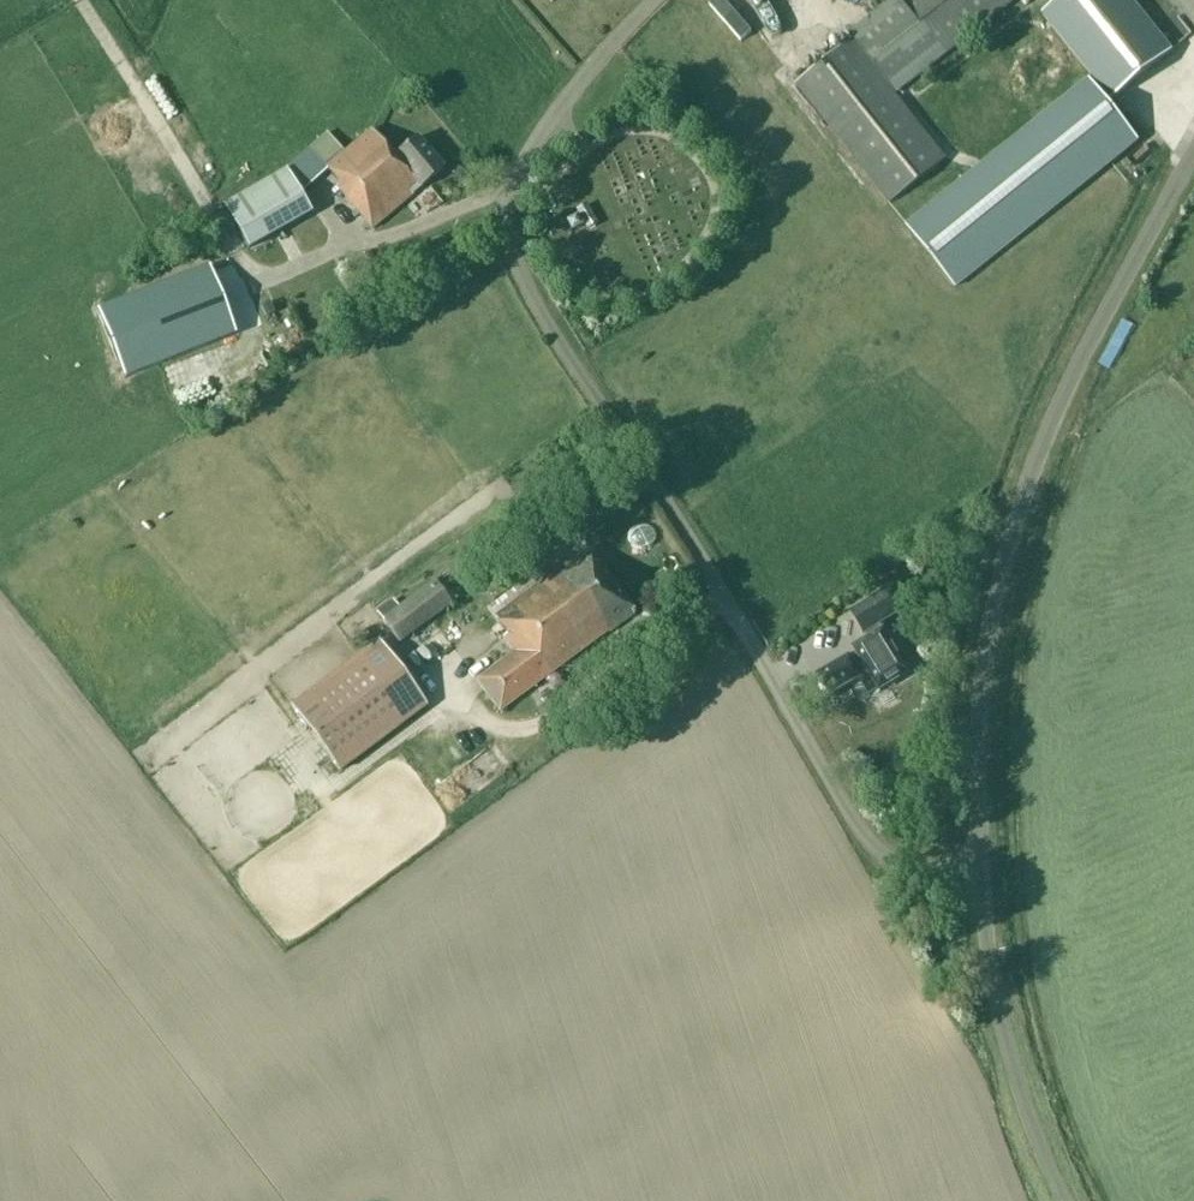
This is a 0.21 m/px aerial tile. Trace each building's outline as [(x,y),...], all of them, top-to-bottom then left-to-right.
[(1015,0),(899,0),(848,41),(851,44),(796,88),(888,205),(943,162),(892,97),(1015,0)] [(1061,7),(1037,27),(1081,83),(1168,9),(1160,0),(1055,0),(1061,7)] [(752,26),(771,50),(784,40),(765,16),(752,26)] [(1180,80),(1193,69),(1193,52),(1166,17),(1144,34),(1180,80)] [(1139,141),(1088,79),(905,225),(957,288),(1139,141)] [(370,232),(440,172),(414,141),(391,160),(368,133),(342,156),(324,135),(283,171),(284,172),(222,207),(247,251),(311,214),(298,192),(300,191),(302,193),(325,173),(336,186),(333,189),(370,232)] [(596,225),(585,206),(576,212),(586,231),(596,225)] [(236,334),(209,266),(96,311),(123,378),(236,334)] [(1186,365),(1193,381),(1193,361),(1186,365)] [(606,634),(632,615),(584,550),(544,580),(538,572),(485,611),(504,637),(500,640),(511,655),(475,682),(498,714),(606,634)] [(397,646),(449,607),(432,584),(379,622),(377,618),(365,626),(377,644),(389,636),(397,646)] [(848,661),(842,651),(829,659),(833,667),(815,679),(827,698),(857,680),(866,696),(876,690),(877,692),(906,675),(881,633),(880,634),(876,628),(895,618),(883,598),(851,617),(863,636),(864,635),(868,641),(853,650),(856,656),(848,661)] [(422,709),(376,645),(288,708),(335,772),(422,709)] [(247,873),(264,896),(284,880),(267,858),(247,873)]
